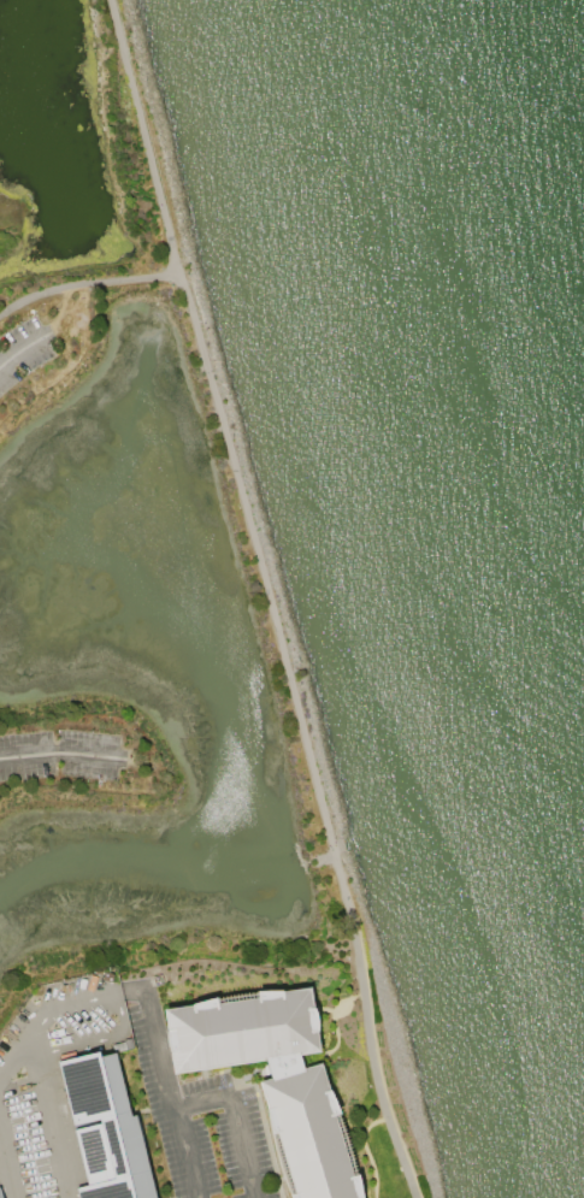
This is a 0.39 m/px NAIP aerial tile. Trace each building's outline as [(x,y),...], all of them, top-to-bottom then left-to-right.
[(355,1174),(337,1113),(328,1090),(318,1062),(301,1068),(297,1055),(318,1051),(314,1031),(315,1022),(314,1014),(312,1007),(307,987),(279,991),(258,991),(254,991),(213,997),(190,1004),(161,1009),(164,1031),(164,1039),(165,1045),(167,1052),(171,1074),(264,1060),(269,1078),(256,1082),(264,1108),(269,1133),(278,1163),(288,1194),(289,1197),(360,1197),(355,1174)] [(134,1114),(129,1115),(113,1052),(98,1056),(96,1050),(54,1061),(71,1125),(96,1119),(98,1122),(71,1129),(85,1185),(75,1187),(77,1197),(154,1197),(134,1114)]
